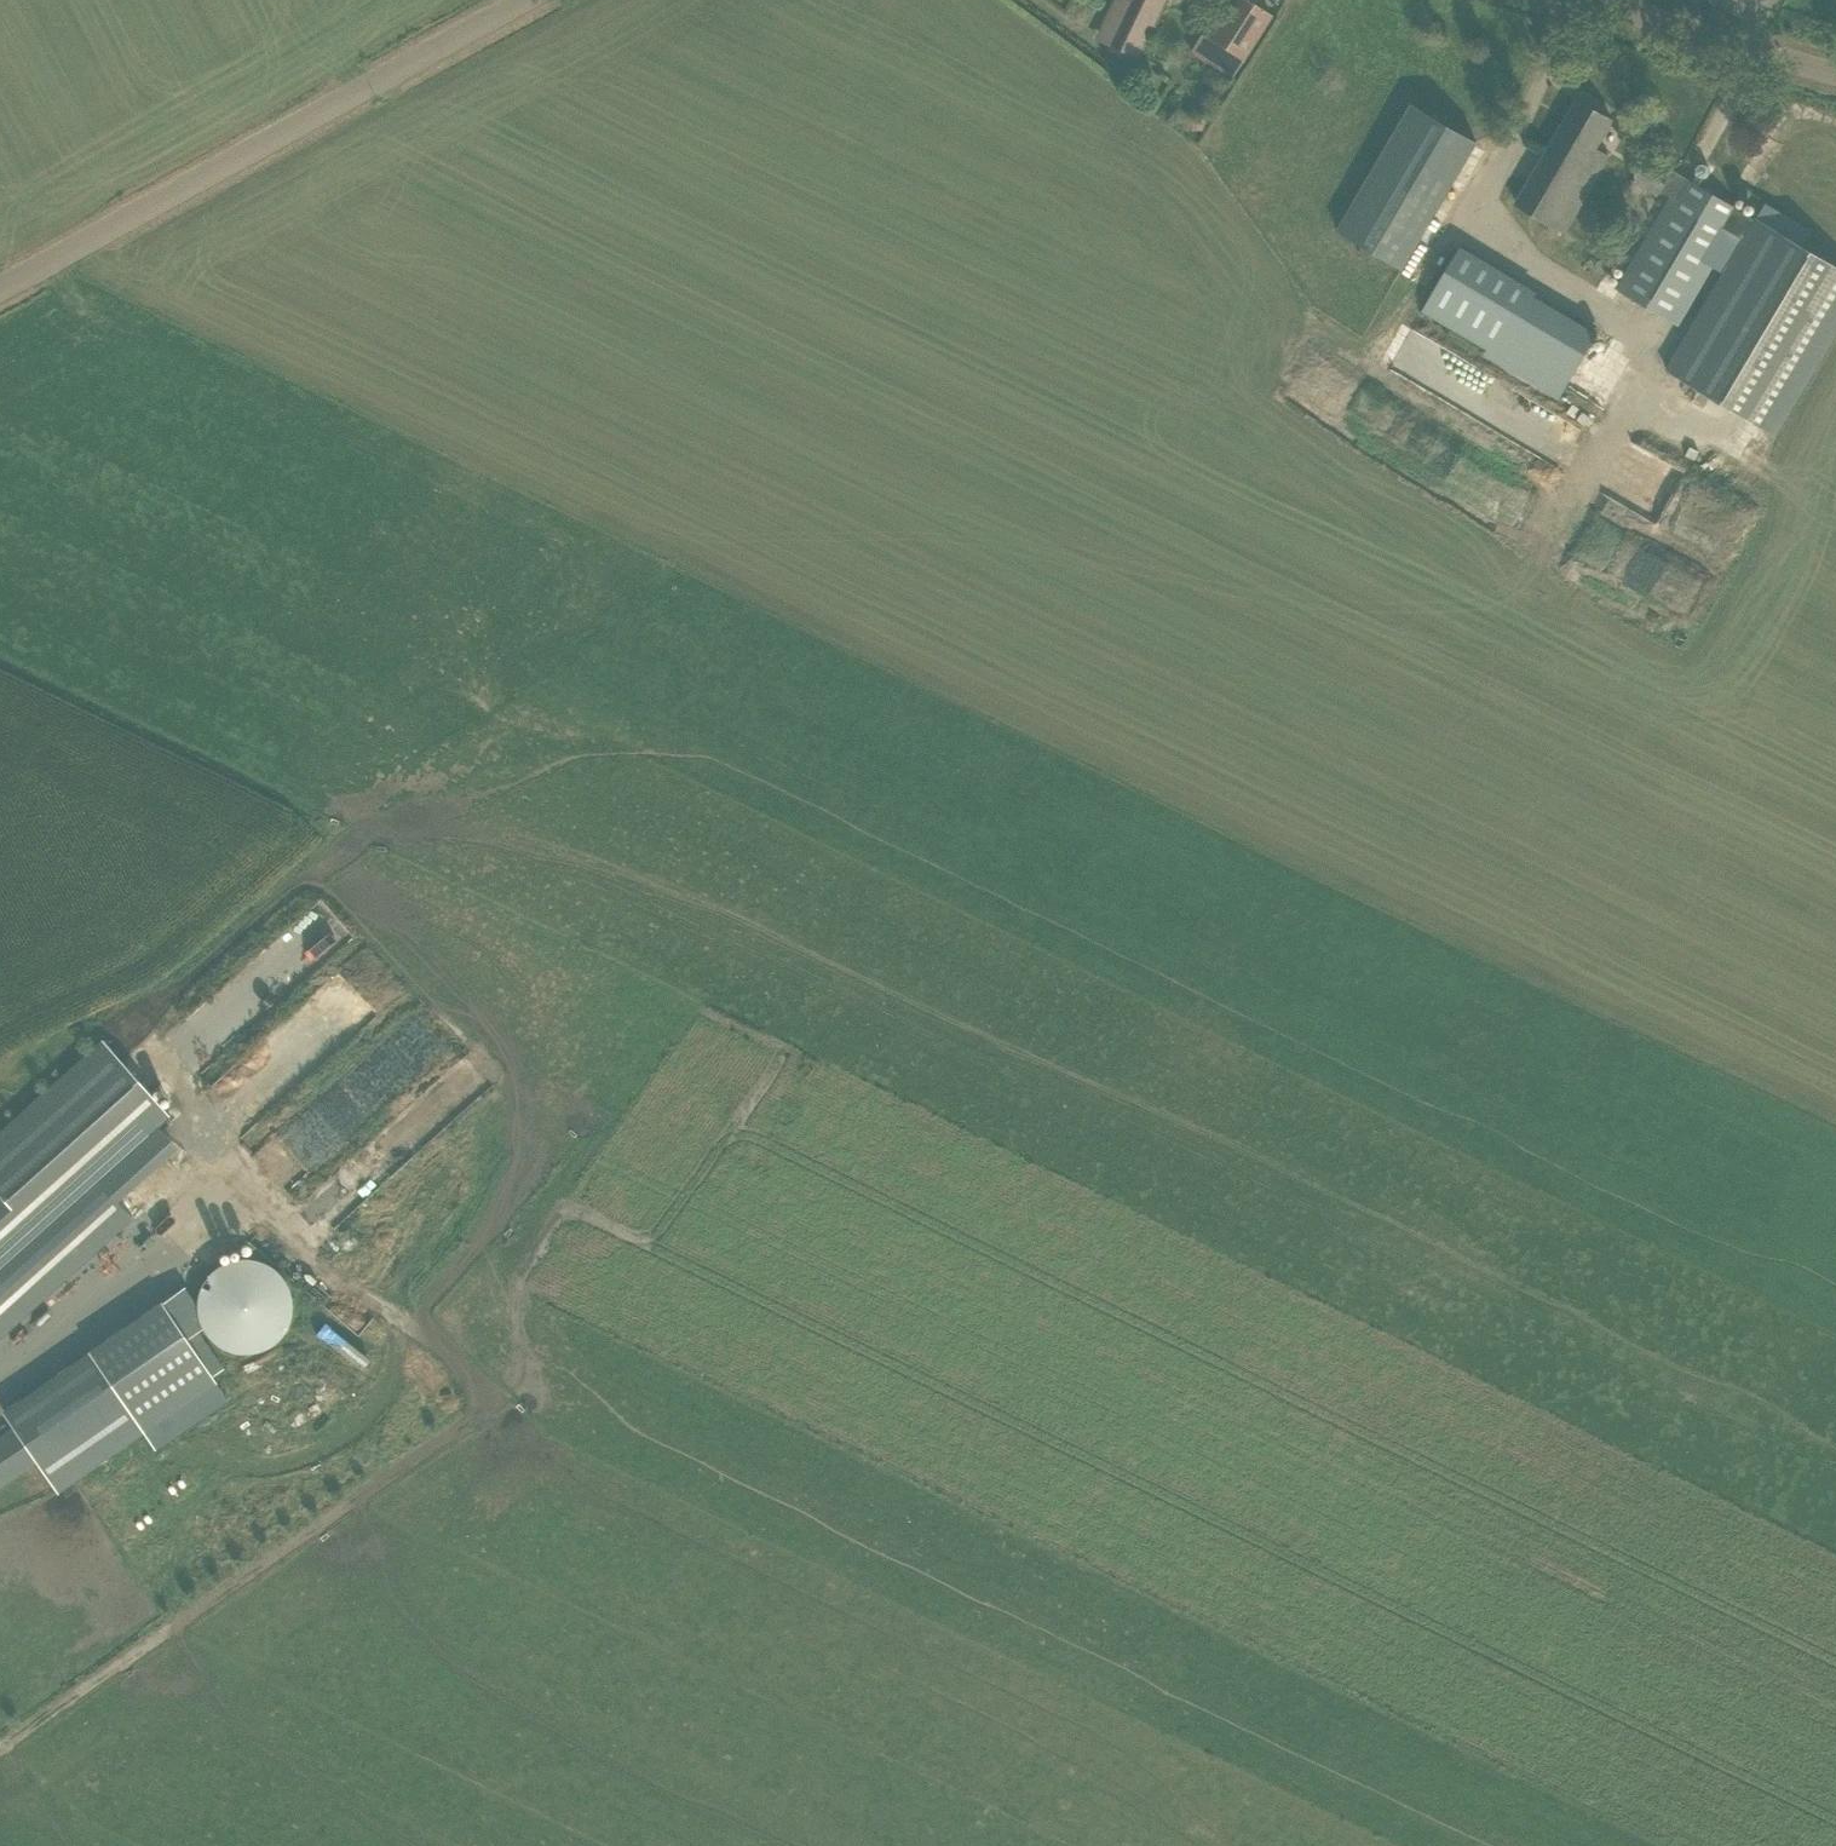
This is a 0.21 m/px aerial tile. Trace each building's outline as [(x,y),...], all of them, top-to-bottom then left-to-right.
[(1100,44),(1135,61),(1163,4),(1162,0),(1120,0),(1100,44)] [(1231,77),(1272,14),(1249,0),(1229,0),(1195,55),(1231,77)] [(1745,15),(1754,0),(1721,0),(1745,15)] [(1596,147),(1600,140),(1612,119),(1577,98),(1565,118),(1517,204),(1568,232),(1611,156),(1596,147)] [(1412,103),(1338,231),(1368,248),(1401,268),(1476,140),(1442,120),(1412,103)] [(1744,212),(1742,210),(1647,154),(1631,180),(1658,196),(1661,190),(1671,196),(1616,287),(1677,324),(1731,232),(1744,240),(1666,371),(1774,435),(1835,331),(1835,265),(1803,246),(1811,231),(1765,204),(1757,219),(1744,212)] [(1462,246),(1423,311),(1481,346),(1520,281),(1462,246)] [(1519,284),(1481,346),(1489,351),(1487,356),(1559,400),(1598,334),(1536,297),(1538,295),(1519,284)] [(133,1217),(97,1178),(168,1114),(104,1042),(0,1135),(0,1336),(133,1217)] [(293,1300),(293,1299),(293,1289),(289,1279),(286,1272),(279,1263),(271,1257),(262,1251),(251,1248),(239,1247),(231,1248),(221,1251),(211,1257),(204,1263),(196,1272),(192,1282),(190,1292),(189,1300),(190,1311),(194,1321),(198,1329),(205,1337),(213,1343),(223,1349),(236,1351),(245,1352),(255,1350),(264,1346),(272,1342),(279,1335),(286,1327),(290,1318),(293,1309),(293,1300)] [(144,1436),(143,1434),(218,1384),(167,1306),(5,1413),(15,1428),(0,1438),(0,1488),(39,1463),(58,1492),(144,1436)] [(207,1451),(215,1461),(259,1426),(251,1416),(207,1451)]
